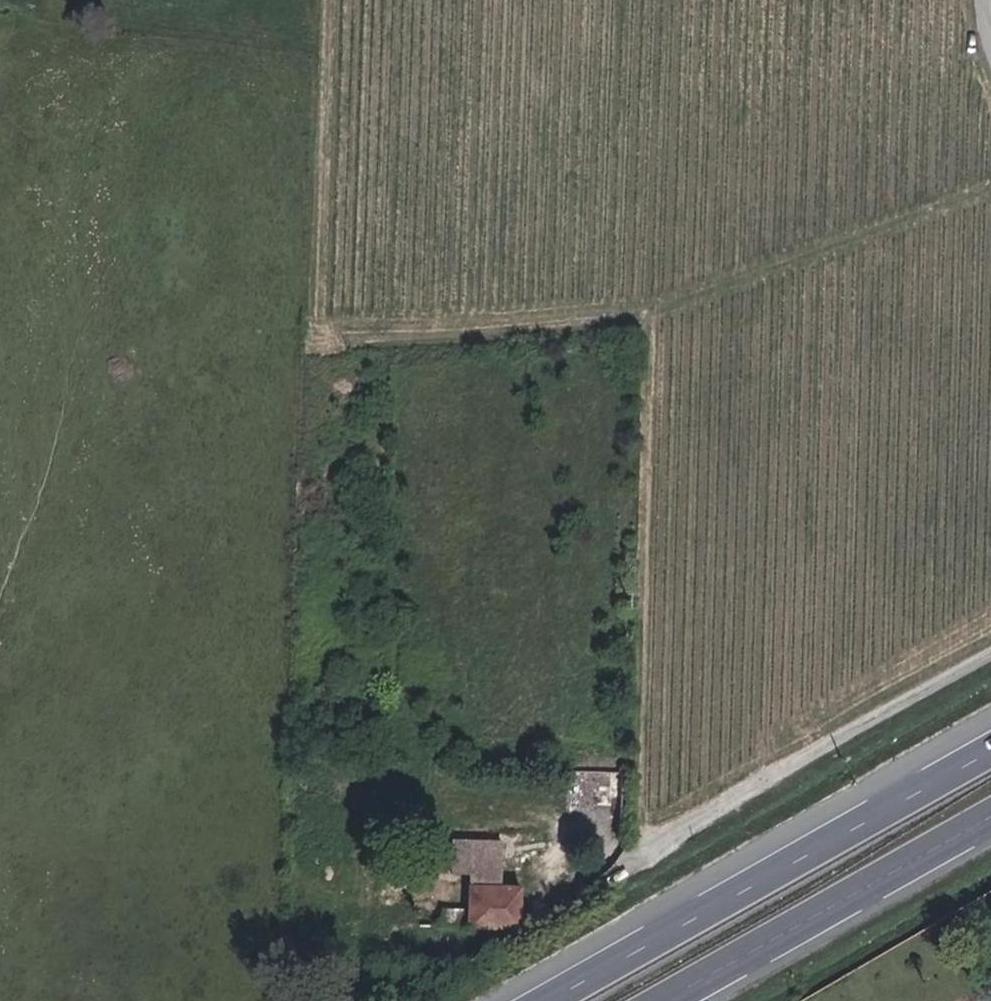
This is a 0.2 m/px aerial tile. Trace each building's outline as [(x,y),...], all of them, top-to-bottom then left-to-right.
[(589,808),(618,810),(621,769),(593,767),(589,808)] [(576,770),(575,803),(588,803),(589,770),(576,770)] [(429,864),(444,864),(445,830),(431,830),(429,864)] [(493,870),(475,869),(474,830),(445,830),(444,864),(443,910),(493,910),(493,902),(493,882),(493,870)] [(493,902),(504,901),(503,883),(493,882),(493,902)]
